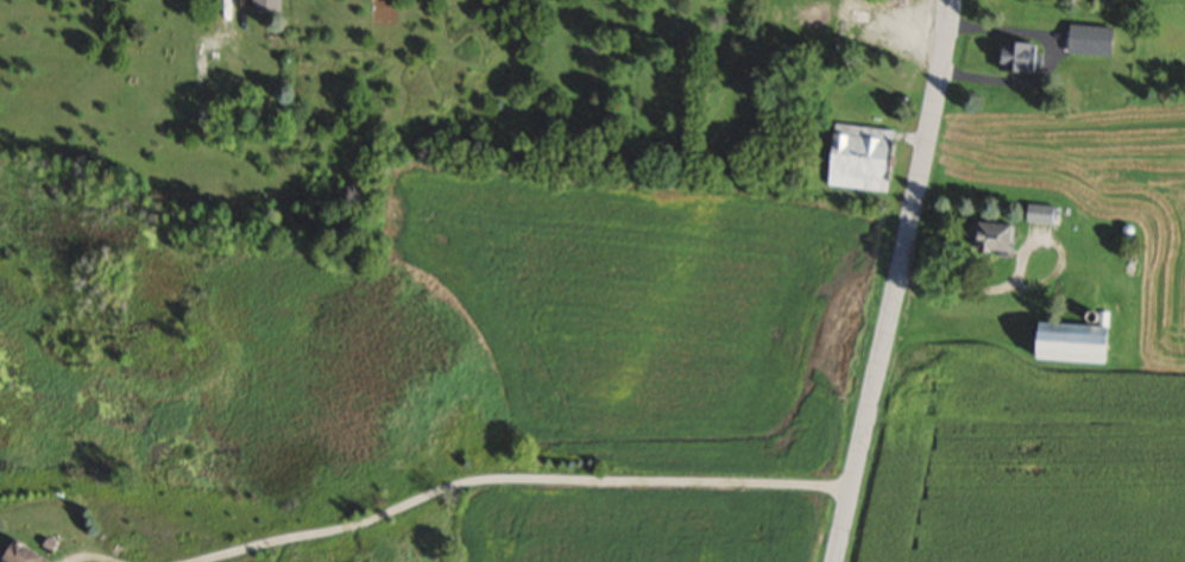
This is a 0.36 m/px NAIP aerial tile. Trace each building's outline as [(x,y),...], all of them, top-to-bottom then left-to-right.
[(247,9),(275,9),(275,0),(247,0),(247,9)] [(1108,54),(1108,27),(1065,25),(1064,53),(1108,54)] [(1033,43),(994,42),(993,72),(1032,73),(1033,43)] [(831,139),(830,156),(837,157),(838,139),(831,139)] [(1052,204),(1022,204),(1022,221),(1052,222),(1052,204)] [(1007,251),(1007,222),(968,221),(967,250),(1007,251)] [(1027,321),(1026,357),(1103,360),(1104,324),(1027,321)] [(44,559),(5,540),(0,549),(0,561),(43,561),(44,559)]
